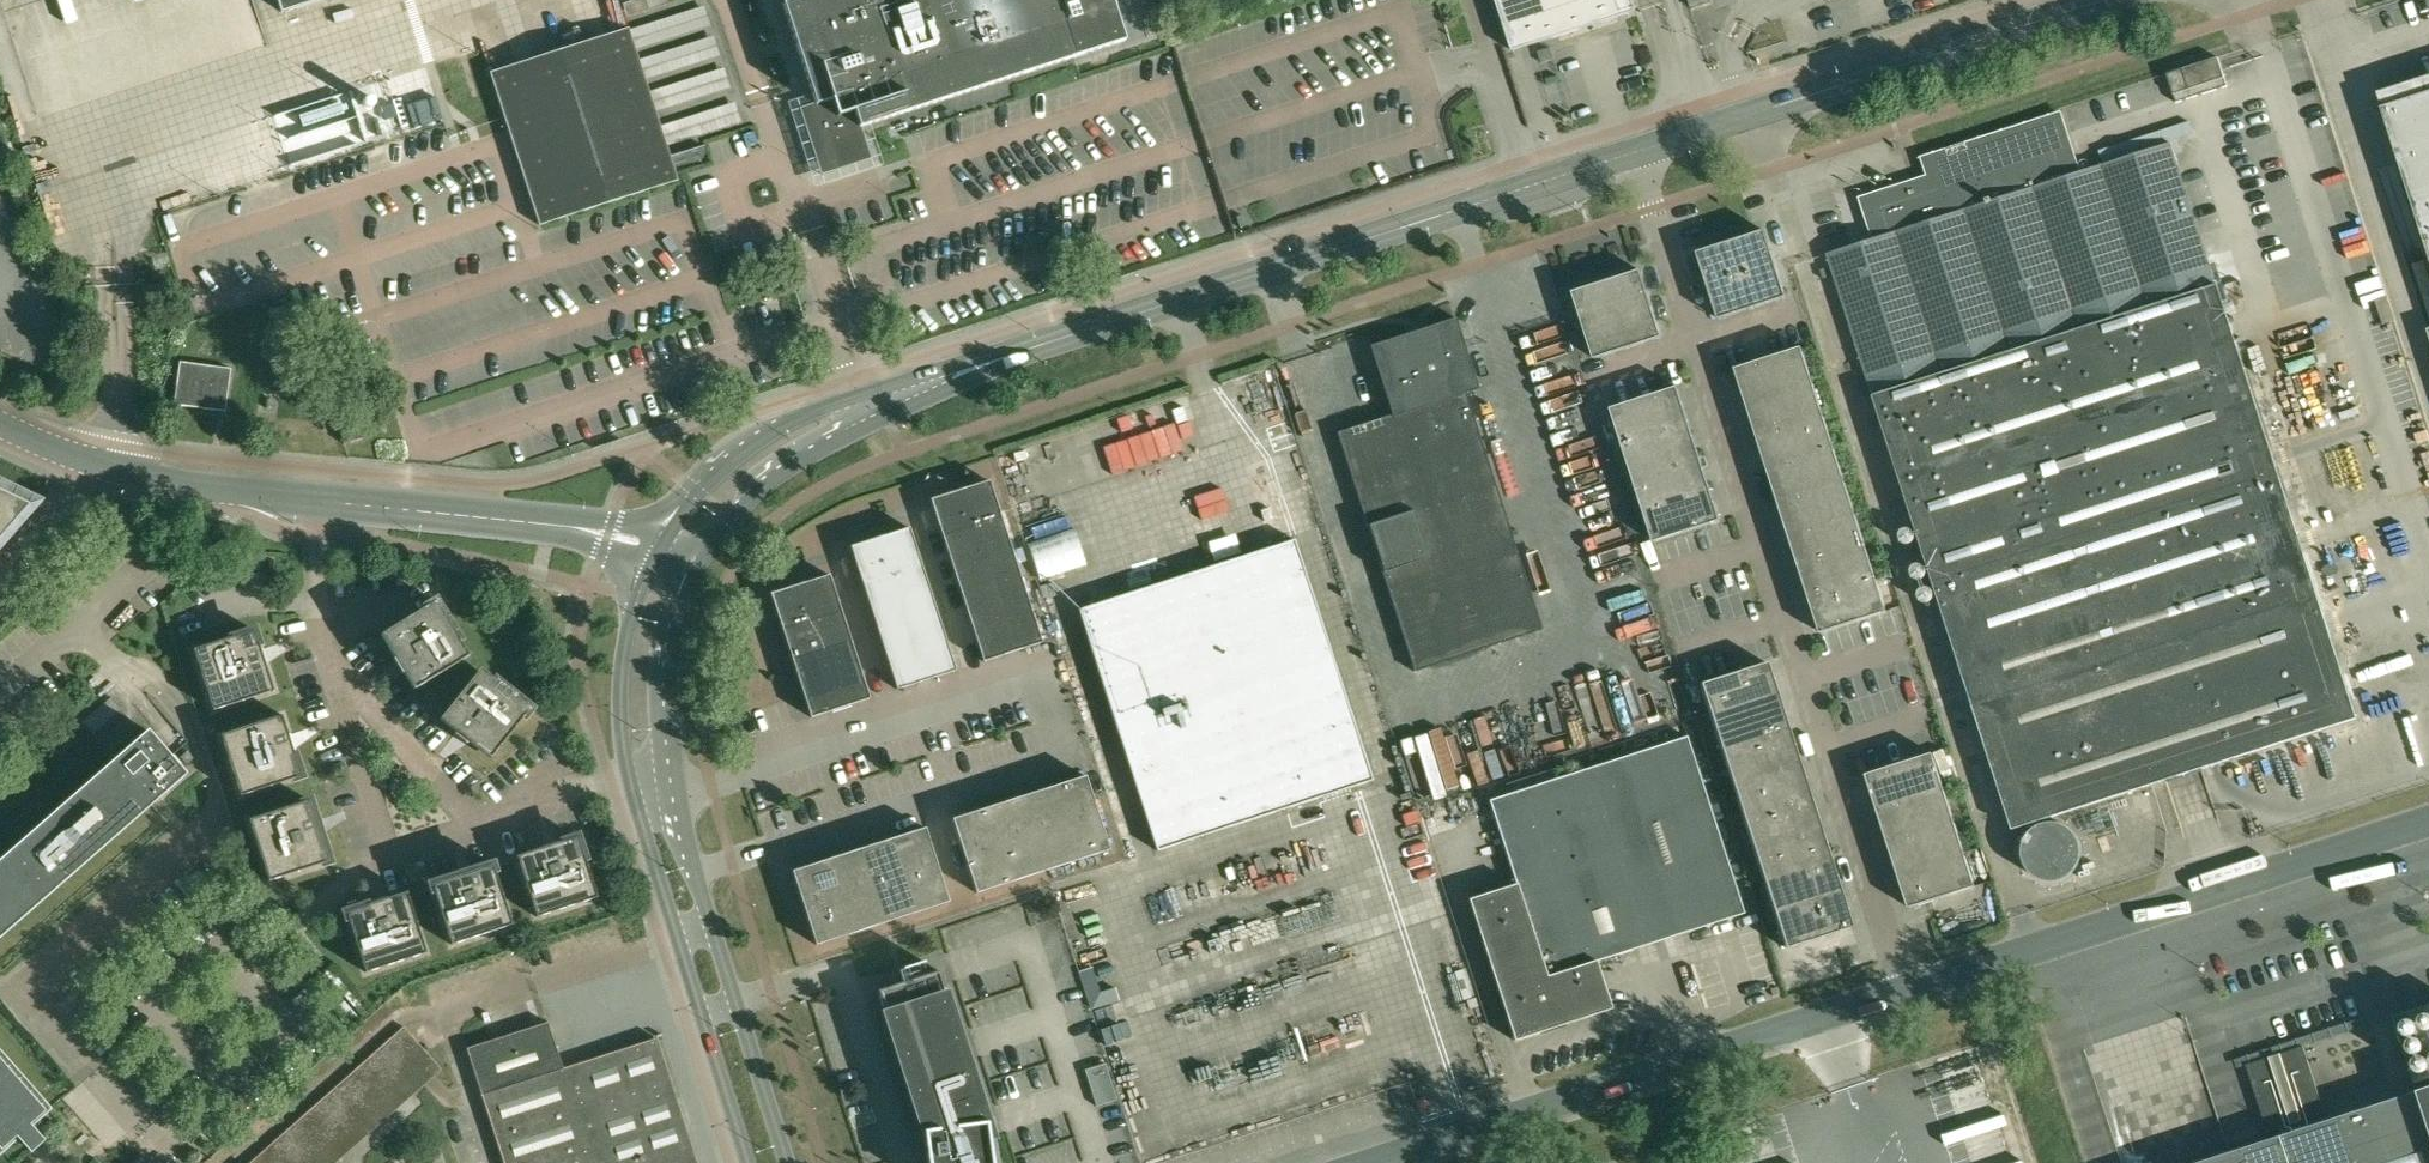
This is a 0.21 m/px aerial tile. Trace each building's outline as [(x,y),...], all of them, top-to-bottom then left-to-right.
[(293,18),(361,0),(289,0),(293,18)] [(783,4),(815,102),(799,108),(810,142),(826,137),(832,153),(866,142),(861,126),(1124,40),(1111,0),(794,0),(783,4)] [(1637,12),(1633,0),(1497,0),(1513,51),(1637,12)] [(1692,8),(1710,3),(1710,0),(1689,0),(1692,8)] [(679,180),(629,28),(490,72),(505,117),(540,225),(679,180)] [(2227,86),(2218,58),(2167,74),(2176,102),(2227,86)] [(2423,78),(2377,93),(2382,107),(2381,108),(2428,257),(2428,79),(2423,78)] [(1855,244),(1828,254),(1832,265),(1872,392),(1925,556),(1927,562),(2013,829),(2153,784),(2167,780),(2202,768),(2203,768),(2357,718),(2312,579),(2269,445),(2268,443),(2215,282),(2214,279),(2191,207),(2170,143),(2079,172),(2061,114),(1922,158),(1928,176),(1860,198),(1873,238),(1855,244)] [(193,167),(203,201),(320,168),(310,134),(193,167)] [(1765,231),(1731,242),(1753,308),(1786,298),(1765,231)] [(1697,253),(1719,319),(1753,308),(1731,242),(1697,253)] [(1641,271),(1607,282),(1629,348),(1662,338),(1641,271)] [(1607,282),(1573,293),(1595,359),(1629,348),(1607,282)] [(2383,324),(2394,321),(2395,321),(2387,297),(2375,301),(2383,324)] [(1503,489),(1497,491),(1465,392),(1476,388),(1463,347),(1455,320),(1372,347),(1393,416),(1338,434),(1372,540),(1384,579),(1370,583),(1362,586),(1392,679),(1401,676),(1437,664),(1451,706),(1487,694),(1473,652),(1542,629),(1503,509),(1509,507),(1503,489)] [(1734,369),(1745,403),(1812,382),(1801,348),(1734,369)] [(180,362),(175,404),(225,410),(231,369),(180,362)] [(1745,403),(1756,436),(1823,415),(1812,382),(1745,403)] [(1611,409),(1622,443),(1689,421),(1678,388),(1611,409)] [(318,401),(324,419),(336,416),(331,397),(318,401)] [(1756,436),(1766,469),(1833,448),(1823,415),(1756,436)] [(1622,443),(1632,476),(1699,454),(1689,421),(1622,443)] [(1766,469),(1777,502),(1844,480),(1833,448),(1766,469)] [(1632,476),(1643,509),(1710,487),(1699,454),(1632,476)] [(1042,642),(1042,641),(989,480),(948,494),(942,505),(934,508),(983,661),(1042,642)] [(1777,502),(1787,535),(1855,513),(1844,480),(1777,502)] [(1215,552),(1245,546),(1233,487),(1203,494),(1215,552)] [(1643,509),(1653,542),(1654,542),(1721,521),(1710,487),(1643,509)] [(31,505),(0,490),(0,540),(31,505)] [(1048,524),(1062,567),(1108,553),(1095,510),(1048,524)] [(1787,535),(1798,568),(1865,546),(1855,513),(1787,535)] [(854,555),(897,689),(956,670),(910,527),(868,541),(862,552),(854,555)] [(1373,779),(1294,539),(1079,609),(1157,850),(1373,779)] [(1798,568),(1809,600),(1876,579),(1865,546),(1798,568)] [(870,698),(869,697),(830,574),(788,588),(782,599),(774,602),(811,717),(870,698)] [(1886,613),(1886,612),(1876,579),(1809,600),(1819,634),(1886,613)] [(393,660),(402,674),(404,674),(405,673),(414,689),(468,656),(436,602),(382,635),(395,658),(394,658),(393,660)] [(268,664),(268,663),(263,648),(261,649),(255,630),(194,650),(214,711),(273,691),(273,692),(274,691),(266,665),(268,664)] [(1699,684),(1710,718),(1777,696),(1766,662),(1699,684)] [(441,719),(456,731),(454,733),(468,744),(470,742),(490,758),(530,709),(480,670),(441,719)] [(1710,718),(1721,750),(1788,729),(1777,696),(1710,718)] [(296,750),(296,749),(291,733),(288,734),(282,715),(280,715),(281,716),(221,735),(241,796),(301,777),(302,777),(294,750),(296,750)] [(1721,750),(1731,783),(1798,762),(1788,729),(1721,750)] [(155,801),(163,794),(186,773),(149,730),(145,734),(116,760),(71,799),(0,861),(0,937),(155,801)] [(1687,736),(1489,800),(1517,887),(1473,901),(1517,1036),(1513,1037),(1514,1040),(1541,1032),(1540,1028),(1608,1006),(1594,961),(1744,913),(1687,736)] [(1866,774),(1877,808),(1943,787),(1932,753),(1866,774)] [(1731,783),(1742,816),(1809,794),(1798,762),(1731,783)] [(1052,786),(1076,860),(1109,849),(1085,775),(1052,786)] [(1019,797),(1043,871),(1076,860),(1052,786),(1019,797)] [(1877,808),(1887,841),(1954,820),(1943,787),(1877,808)] [(1742,816),(1752,848),(1819,827),(1809,794),(1742,816)] [(986,808),(1010,882),(1043,871),(1019,797),(986,808)] [(324,835),(319,819),(318,819),(316,819),(310,800),(308,801),(249,820),(269,882),(328,862),(328,863),(330,862),(321,836),(324,835)] [(1010,882),(986,808),(952,819),(976,893),(1010,882)] [(1887,841),(1898,874),(1965,852),(1954,820),(1887,841)] [(892,838),(916,912),(949,901),(925,827),(892,838)] [(1752,848),(1763,881),(1830,860),(1819,827),(1752,848)] [(559,840),(558,841),(542,846),(543,848),(516,857),(517,858),(536,917),(598,898),(578,837),(559,843),(559,840)] [(859,849),(883,923),(916,912),(892,838),(859,849)] [(1439,858),(1432,841),(1412,849),(1418,866),(1439,858)] [(825,860),(849,934),(883,923),(859,849),(825,860)] [(1909,908),(1932,900),(1975,886),(1965,852),(1898,874),(1909,908)] [(792,871),(816,945),(849,934),(825,860),(792,871)] [(1763,881),(1774,914),(1840,892),(1830,860),(1763,881)] [(432,886),(433,889),(451,945),(513,925),(494,866),(493,864),(474,870),(473,868),(457,873),(457,876),(431,884),(432,886)] [(427,953),(409,897),(407,894),(408,894),(407,892),(388,898),(388,896),(371,901),(372,904),(345,912),(346,914),(365,973),(427,953)] [(1851,926),(1840,892),(1774,914),(1785,948),(1851,926)] [(928,1129),(923,1130),(928,1162),(993,1162),(987,1121),(983,1122),(981,1106),(983,1106),(939,970),(877,990),(921,1125),(926,1124),(928,1129)] [(1123,974),(1103,981),(1107,992),(1097,996),(1125,1071),(1155,1060),(1123,974)] [(1771,989),(1770,989),(1773,996),(1780,994),(1780,993),(1778,987),(1777,987),(1771,989)] [(2394,1016),(2415,1083),(2427,1079),(2428,1085),(2428,1005),(2394,1016)] [(657,1038),(563,1069),(548,1023),(468,1049),(490,1117),(504,1162),(697,1162),(657,1038)] [(429,1055),(404,1027),(251,1162),(335,1162),(414,1093),(424,1084),(441,1069),(429,1055)] [(2315,1124),(2313,1116),(2325,1113),(2303,1046),(2246,1064),(2268,1131),(2280,1127),(2282,1135),(2230,1152),(2196,1162),(2428,1162),(2428,1087),(2315,1124)] [(3,1152),(20,1137),(32,1151),(37,1146),(43,1141),(44,1140),(32,1127),(49,1108),(0,1051),(0,1154),(3,1152)]
